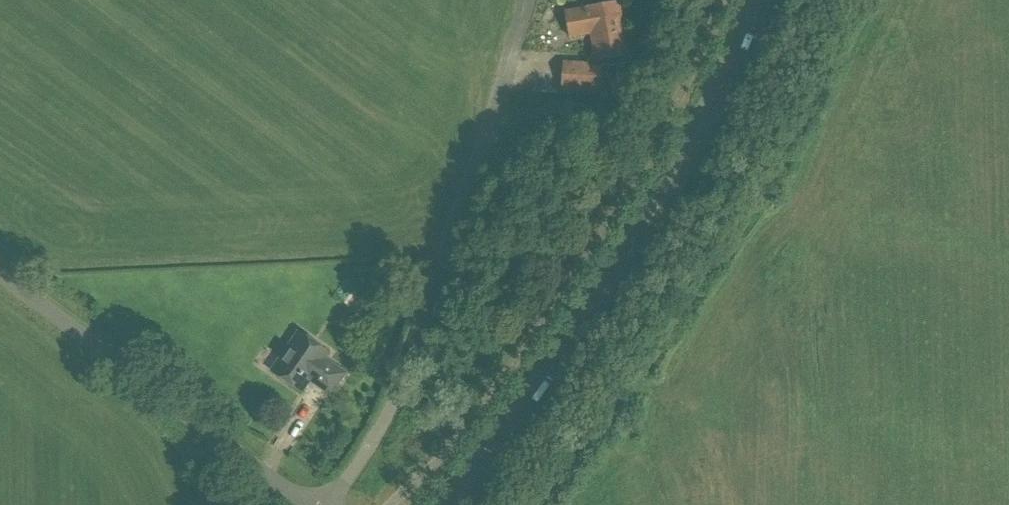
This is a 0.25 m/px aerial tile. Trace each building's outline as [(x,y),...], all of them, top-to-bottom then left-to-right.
[(630,63),(619,2),(565,11),(570,37),(591,34),(594,52),(602,51),(604,60),(610,58),(612,66),(630,63)] [(600,90),(601,65),(564,62),(562,88),(600,90)] [(330,394),(344,374),(324,359),(329,353),(299,332),(272,371),(302,392),(310,380),(330,394)]
